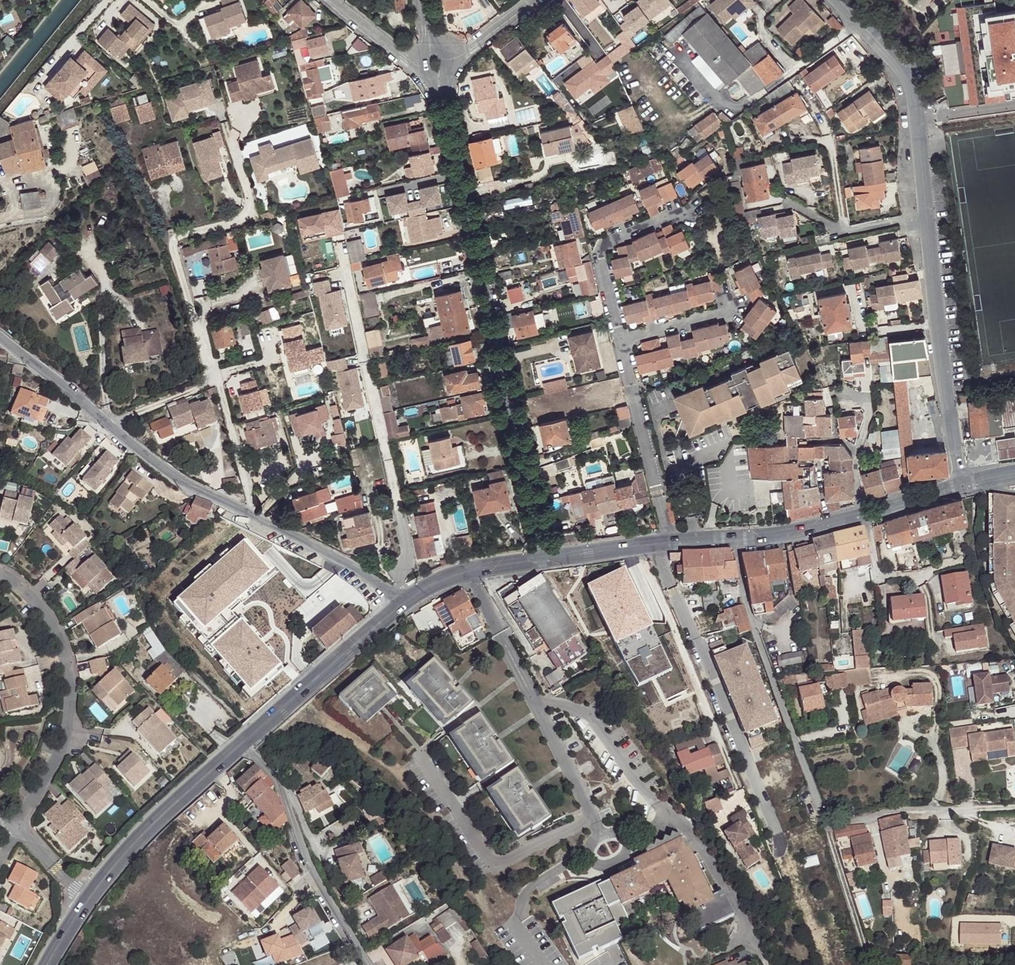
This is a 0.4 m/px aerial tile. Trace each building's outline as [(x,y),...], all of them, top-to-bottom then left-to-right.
[(233,30),(231,26),(249,19),(242,0),(223,0),(225,5),(223,6),(224,10),(207,16),(214,36),(233,30)] [(273,14),(279,9),(274,3),(276,1),(275,0),(267,0),(263,3),(273,14)] [(284,16),(290,23),(295,19),(302,26),(315,15),(302,0),(284,16)] [(396,11),(405,10),(404,0),(395,0),(396,11)] [(471,0),(445,0),(446,10),(472,6),(471,0)] [(589,20),(603,10),(596,0),(574,0),(589,20)] [(639,5),(650,19),(672,3),(670,0),(640,0),(637,2),(639,5)] [(678,10),(681,14),(697,2),(700,0),(691,0),(678,10)] [(753,0),(718,0),(711,6),(726,24),(734,17),(747,6),(749,7),(755,2),(753,0)] [(823,20),(803,0),(798,0),(788,9),(793,15),(778,31),(792,46),(803,36),(801,33),(808,26),(810,29),(812,31),(823,20)] [(992,0),(955,6),(961,39),(955,40),(961,72),(966,71),(971,103),(1011,96),(1010,86),(1014,85),(1014,78),(1014,77),(1014,8),(994,11),(992,0)] [(150,19),(131,3),(123,13),(134,23),(122,37),(111,27),(100,39),(118,55),(128,43),(133,47),(150,27),(146,23),(150,19)] [(621,25),(624,30),(628,36),(650,19),(639,5),(623,16),(627,21),(621,25)] [(747,6),(734,17),(735,20),(749,7),(747,6)] [(685,31),(703,17),(698,11),(665,34),(672,42),(685,31)] [(738,50),(709,13),(703,17),(685,31),(690,38),(692,40),(729,84),(736,77),(751,65),(738,50)] [(235,36),(233,30),(214,36),(207,16),(201,18),(210,44),(235,36)] [(829,22),(839,32),(844,27),(834,17),(829,22)] [(295,19),(290,23),(295,28),(299,24),(295,19)] [(826,23),(823,20),(812,31),(815,33),(826,23)] [(552,39),(548,42),(556,51),(559,48),(562,52),(571,46),(573,48),(579,43),(564,23),(549,34),(552,39)] [(801,33),(803,36),(810,29),(808,26),(801,33)] [(290,35),(292,40),(308,36),(305,30),(290,35)] [(619,35),(630,51),(636,46),(633,42),(628,36),(624,30),(619,35)] [(322,36),(321,32),(308,36),(292,40),(294,47),(307,43),(307,40),(322,36)] [(307,40),(307,43),(312,56),(329,51),(324,35),(322,36),(307,40)] [(519,36),(500,50),(517,71),(525,65),(532,60),(536,66),(539,63),(519,36)] [(768,86),(786,74),(760,44),(747,53),(741,47),(738,50),(751,65),(768,86)] [(857,55),(850,46),(839,54),(845,63),(857,55)] [(287,55),(285,47),(271,51),(273,59),(287,55)] [(618,59),(612,49),(606,54),(607,55),(613,63),(618,59)] [(796,56),(797,59),(800,61),(802,62),(806,62),(808,59),(809,56),(808,53),(805,50),(801,50),(798,52),(797,53),(796,56)] [(92,86),(107,68),(86,51),(77,62),(72,58),(46,88),(63,103),(70,94),(84,79),(92,86)] [(583,69),(564,83),(575,98),(590,87),(589,85),(595,81),(600,88),(610,81),(605,75),(615,68),(613,63),(607,55),(596,63),(594,61),(587,66),(588,68),(584,70),(583,69)] [(810,74),(805,77),(815,92),(823,87),(829,83),(846,70),(836,56),(810,74)] [(255,91),(255,93),(274,87),(271,74),(262,76),(258,60),(234,67),(238,80),(226,84),(232,102),(243,98),(242,95),(255,91)] [(532,60),(525,65),(529,71),(536,66),(532,60)] [(525,65),(517,71),(521,77),(529,71),(525,65)] [(768,86),(751,65),(736,77),(752,96),(768,86)] [(302,71),(308,94),(312,94),(313,98),(322,95),(321,92),(325,91),(318,67),(302,71)] [(110,71),(107,68),(92,86),(84,79),(70,94),(75,99),(82,91),(85,93),(88,96),(110,71)] [(801,73),(805,77),(810,74),(807,69),(801,73)] [(397,82),(395,72),(354,81),(358,100),(385,94),(383,85),(389,84),(397,82)] [(131,79),(138,85),(143,79),(136,73),(131,79)] [(493,84),(491,76),(471,80),(479,112),(487,110),(489,118),(508,114),(504,97),(499,97),(498,92),(496,84),(495,83),(493,84)] [(164,97),(171,121),(186,116),(185,112),(205,106),(201,92),(210,90),(207,80),(198,83),(200,89),(180,94),(180,93),(164,97)] [(589,85),(590,87),(595,92),(600,88),(595,81),(589,85)] [(198,83),(178,88),(180,93),(180,94),(200,89),(198,83)] [(391,93),(389,84),(383,85),(385,94),(391,93)] [(210,90),(201,92),(205,106),(214,104),(210,90)] [(257,97),(255,93),(255,91),(242,95),(243,98),(244,101),(257,97)] [(867,116),(868,117),(882,109),(869,91),(836,114),(847,131),(855,126),(858,130),(868,123),(864,118),(867,116)] [(134,97),(136,105),(149,101),(147,93),(134,97)] [(561,107),(562,106),(568,103),(560,93),(554,97),(561,107)] [(807,106),(799,95),(799,93),(776,107),(784,122),(799,113),(808,108),(807,106)] [(802,93),(799,95),(807,106),(809,105),(802,93)] [(827,102),(822,94),(818,97),(823,105),(827,102)] [(111,108),(127,103),(125,97),(110,102),(111,108)] [(149,101),(136,105),(142,123),(157,118),(152,100),(149,101)] [(562,106),(578,113),(574,108),(569,102),(568,103),(562,106)] [(131,119),(127,103),(111,108),(116,124),(131,119)] [(383,116),(379,103),(368,106),(371,119),(383,116)] [(328,114),(325,104),(312,107),(315,116),(328,114)] [(619,111),(625,124),(628,123),(633,133),(638,131),(646,130),(636,109),(633,104),(626,108),(621,110),(619,111)] [(371,119),(368,106),(343,111),(347,127),(360,125),(359,122),(371,119)] [(784,122),(776,107),(755,120),(756,122),(763,133),(764,135),(773,129),(784,122)] [(73,108),(57,115),(62,128),(79,121),(73,108)] [(810,112),(808,108),(799,113),(802,117),(810,112)] [(834,115),(830,108),(826,111),(829,118),(834,115)] [(882,109),(868,117),(872,122),(885,113),(882,109)] [(575,124),(576,130),(586,125),(582,120),(578,113),(572,114),(575,124)] [(727,127),(733,122),(722,114),(718,117),(715,113),(695,127),(703,139),(723,126),(724,128),(726,127),(727,127)] [(50,119),(48,114),(47,115),(39,117),(40,122),(50,119)] [(330,121),(329,115),(315,118),(317,124),(330,121)] [(2,116),(0,118),(0,122),(7,129),(11,124),(2,116)] [(42,148),(35,118),(12,126),(13,131),(23,170),(23,171),(47,164),(45,160),(42,148)] [(763,133),(756,122),(754,123),(761,134),(763,133)] [(411,145),(412,152),(429,148),(425,130),(409,134),(407,123),(385,128),(390,150),(411,145)] [(571,125),(576,145),(591,139),(591,137),(594,135),(591,130),(590,130),(586,125),(576,130),(575,124),(571,125)] [(545,158),(577,151),(576,145),(571,125),(542,132),(544,142),(541,143),(545,158)] [(855,126),(847,131),(850,135),(858,130),(855,126)] [(703,139),(695,127),(689,131),(695,140),(698,143),(703,139)] [(775,134),(773,129),(764,135),(766,139),(775,134)] [(13,131),(8,132),(10,141),(0,144),(0,146),(2,155),(7,174),(23,170),(13,131)] [(213,136),(193,142),(204,175),(220,171),(216,156),(220,155),(217,148),(224,145),(220,131),(212,133),(213,136)] [(472,138),(479,166),(498,161),(492,138),(504,135),(503,132),(472,138)] [(167,166),(185,161),(179,140),(161,146),(161,143),(143,148),(152,180),(170,174),(167,166)] [(260,156),(249,159),(254,175),(265,171),(266,174),(296,164),(298,170),(298,171),(318,165),(310,140),(292,146),(293,149),(287,151),(286,148),(271,152),(273,157),(261,160),(260,156)] [(880,159),(884,158),(881,144),(861,148),(863,161),(865,170),(868,183),(856,186),(860,208),(872,205),(873,205),(873,200),(881,199),(886,198),(885,190),(890,189),(886,172),(882,172),(880,159)] [(269,145),(257,149),(260,156),(261,160),(273,157),(271,152),(269,145)] [(48,147),(42,148),(45,160),(52,158),(48,147)] [(740,148),(731,148),(733,161),(742,160),(740,148)] [(434,172),(430,152),(413,155),(410,156),(412,166),(415,176),(434,172)] [(796,176),(806,175),(820,172),(816,153),(792,158),(793,162),(784,164),(788,183),(797,181),(796,176)] [(220,171),(204,175),(205,180),(225,173),(220,155),(216,156),(220,171)] [(719,170),(709,155),(695,165),(694,162),(679,172),(689,186),(704,177),(706,179),(719,170)] [(636,181),(665,168),(660,158),(650,160),(650,162),(630,170),(634,182),(636,181)] [(743,172),(742,160),(733,161),(735,174),(743,172)] [(187,169),(185,161),(167,166),(170,174),(187,169)] [(744,168),(746,178),(768,174),(766,163),(744,168)] [(415,176),(412,166),(405,167),(407,178),(415,176)] [(330,170),(329,170),(331,177),(334,186),(335,190),(348,187),(346,181),(352,179),(350,172),(345,173),(344,167),(338,169),(330,170)] [(85,177),(92,188),(103,176),(100,169),(85,177)] [(265,171),(254,175),(257,183),(268,180),(266,174),(265,171)] [(748,199),(770,195),(767,183),(770,182),(768,174),(746,178),(748,186),(746,187),(748,199)] [(491,177),(473,181),(474,185),(490,182),(492,181),(491,177)] [(507,193),(504,178),(492,181),(490,182),(493,196),(507,193)] [(679,196),(672,181),(658,188),(663,201),(664,203),(679,196)] [(656,184),(640,191),(651,217),(659,213),(658,211),(655,204),(657,203),(663,201),(658,188),(656,184)] [(405,193),(387,197),(391,214),(409,210),(410,217),(418,215),(424,214),(426,214),(425,206),(442,202),(438,185),(420,189),(423,200),(408,204),(405,193)] [(335,190),(337,198),(341,197),(350,195),(348,187),(335,190)] [(37,191),(31,192),(32,200),(22,201),(23,207),(24,209),(40,207),(39,200),(37,191)] [(32,200),(31,192),(21,193),(22,201),(32,200)] [(625,217),(632,215),(641,211),(634,194),(589,213),(596,230),(605,227),(604,225),(610,223),(611,224),(612,226),(626,220),(625,217)] [(368,198),(346,203),(348,215),(350,223),(365,220),(364,213),(371,212),(368,198)] [(882,207),(881,199),(873,200),(873,205),(872,205),(872,208),(882,207)] [(551,206),(552,213),(566,210),(565,202),(551,206)] [(552,213),(551,213),(553,221),(561,219),(566,239),(567,239),(576,237),(577,236),(584,235),(577,207),(566,210),(552,213)] [(745,212),(745,215),(747,219),(759,217),(763,235),(780,232),(780,236),(798,233),(794,213),(787,215),(786,210),(763,215),(762,209),(745,212)] [(340,211),(300,219),(303,234),(326,230),(327,233),(345,230),(340,211)] [(745,215),(735,213),(734,219),(748,222),(747,219),(745,215)] [(410,217),(407,218),(408,224),(400,225),(404,243),(411,242),(412,243),(427,240),(426,238),(438,235),(438,233),(443,232),(439,217),(425,220),(424,214),(418,215),(410,217)] [(644,236),(653,256),(663,252),(664,253),(672,250),(674,254),(690,248),(683,231),(675,234),(673,229),(671,224),(662,228),(663,230),(666,236),(659,238),(656,233),(655,231),(644,236)] [(326,230),(303,234),(305,242),(345,233),(345,230),(327,233),(326,230)] [(812,236),(814,245),(830,241),(828,232),(812,236)] [(491,237),(494,246),(507,242),(505,233),(491,237)] [(547,243),(545,234),(536,236),(539,246),(540,245),(547,243)] [(226,237),(216,240),(217,247),(228,245),(231,258),(235,257),(241,255),(241,254),(237,241),(236,239),(231,241),(229,236),(226,237)] [(621,257),(612,260),(617,278),(633,274),(630,262),(640,259),(640,260),(653,256),(644,236),(633,241),(634,243),(618,248),(619,250),(621,257)] [(208,241),(183,249),(186,258),(194,256),(196,254),(205,251),(210,250),(212,263),(215,274),(238,269),(235,257),(231,258),(228,245),(217,247),(216,240),(216,239),(208,241)] [(348,242),(352,262),(366,259),(362,239),(348,242)] [(901,257),(898,239),(880,242),(880,247),(866,249),(866,245),(848,248),(850,256),(852,267),(869,264),(869,261),(877,260),(883,259),(883,261),(901,257)] [(61,251),(51,241),(31,263),(41,272),(61,251)] [(566,268),(580,264),(574,242),(554,248),(560,270),(566,268)] [(400,252),(389,254),(391,261),(401,258),(400,252)] [(821,264),(822,267),(833,264),(830,252),(819,255),(819,252),(787,259),(790,273),(798,272),(816,268),(815,265),(821,264)] [(262,260),(264,268),(268,282),(270,290),(292,285),(284,254),(262,260)] [(852,267),(850,256),(843,257),(846,268),(852,267)] [(401,258),(391,261),(366,266),(367,272),(370,285),(399,278),(397,270),(403,269),(401,258)] [(595,286),(589,262),(580,264),(566,268),(570,284),(578,282),(580,289),(595,286)] [(750,308),(768,322),(776,311),(760,298),(764,293),(751,263),(734,270),(737,279),(740,286),(738,287),(741,294),(747,291),(753,304),(750,308)] [(98,284),(92,274),(86,278),(80,268),(59,282),(64,290),(59,293),(54,286),(48,279),(39,285),(52,306),(67,296),(70,302),(98,284)] [(510,271),(499,274),(501,281),(512,278),(510,271)] [(716,271),(713,273),(708,274),(710,281),(695,285),(694,283),(686,286),(686,289),(671,294),(675,311),(682,309),(699,305),(698,303),(706,300),(715,298),(714,293),(721,291),(716,271)] [(897,299),(921,297),(919,280),(907,282),(906,275),(894,276),(895,284),(897,299)] [(863,278),(864,287),(871,286),(869,276),(862,277),(863,278)] [(328,280),(315,283),(317,295),(319,294),(326,329),(346,324),(339,290),(330,292),(328,280)] [(64,290),(59,282),(54,286),(59,293),(64,290)] [(885,301),(897,299),(895,284),(878,286),(879,293),(872,294),(873,309),(881,308),(880,301),(885,301)] [(597,293),(595,286),(580,289),(582,297),(597,293)] [(522,287),(509,290),(512,303),(525,301),(522,287)] [(10,289),(5,293),(9,297),(14,293),(10,289)] [(297,299),(310,295),(308,290),(285,297),(286,303),(297,299)] [(438,297),(442,314),(465,309),(464,301),(470,299),(469,290),(462,292),(438,297)] [(380,314),(375,291),(363,294),(367,316),(380,314)] [(827,330),(830,329),(842,327),(854,325),(853,320),(851,314),(850,314),(847,302),(849,302),(847,291),(821,297),(823,309),(827,330)] [(647,300),(624,306),(628,324),(637,322),(644,320),(645,323),(660,318),(660,315),(668,313),(675,311),(671,294),(654,298),(653,294),(646,295),(647,300)] [(75,308),(70,302),(67,296),(52,306),(48,309),(56,320),(75,308)] [(464,301),(465,309),(472,308),(470,299),(464,301)] [(472,308),(465,309),(468,319),(474,318),(472,308)] [(745,320),(740,327),(755,338),(768,322),(750,308),(742,318),(745,320)] [(269,309),(259,312),(263,325),(273,322),(269,309)] [(443,319),(447,333),(470,328),(476,327),(474,318),(468,319),(465,309),(442,314),(443,319)] [(533,311),(515,315),(519,337),(538,333),(533,311)] [(318,327),(314,312),(303,315),(307,331),(309,330),(318,327)] [(436,315),(424,318),(426,327),(431,326),(432,328),(435,329),(437,335),(447,333),(443,319),(437,319),(436,315)] [(256,334),(251,318),(243,320),(247,337),(256,334)] [(705,326),(710,348),(725,344),(723,340),(730,338),(728,331),(726,323),(719,325),(718,323),(705,326)] [(231,325),(214,330),(219,347),(220,346),(235,342),(236,342),(231,325)] [(668,339),(670,346),(673,357),(685,354),(685,357),(700,354),(699,350),(710,348),(705,326),(693,329),(694,331),(695,336),(681,340),(680,335),(679,333),(667,336),(668,339)] [(320,335),(318,327),(309,330),(311,337),(320,335)] [(842,327),(830,329),(831,336),(844,333),(842,327)] [(382,328),(366,331),(367,333),(368,341),(370,346),(383,343),(385,343),(382,328)] [(126,367),(149,362),(148,357),(162,354),(157,330),(148,332),(146,333),(145,334),(145,335),(146,337),(141,338),(140,333),(140,329),(121,333),(125,349),(122,350),(126,367)] [(593,333),(569,338),(573,355),(580,354),(581,358),(579,358),(580,362),(582,372),(601,368),(593,333)] [(311,337),(317,360),(326,357),(320,335),(311,337)] [(412,339),(413,347),(431,344),(429,335),(412,339)] [(892,350),(891,341),(890,335),(871,338),(872,351),(872,353),(892,350)] [(933,373),(926,336),(891,341),(892,350),(893,359),(895,377),(905,377),(933,373)] [(295,370),(309,367),(311,366),(304,338),(286,342),(293,370),(295,370)] [(871,338),(851,341),(853,358),(844,358),(845,373),(867,371),(865,352),(872,351),(871,338)] [(640,373),(675,365),(673,357),(670,346),(661,348),(659,341),(659,339),(642,342),(642,345),(643,352),(636,355),(636,359),(640,373)] [(455,364),(481,359),(478,345),(472,347),(470,340),(451,345),(455,360),(455,364)] [(236,347),(235,342),(220,346),(221,351),(236,347)] [(383,343),(370,346),(372,356),(386,353),(383,343)] [(455,360),(451,345),(444,346),(447,362),(455,360)] [(801,375),(790,347),(760,360),(762,364),(748,370),(746,366),(732,372),(733,376),(705,388),(703,383),(689,390),(691,394),(677,400),(689,429),(703,423),(702,420),(715,414),(716,417),(747,403),(746,402),(759,396),(761,399),(775,393),(773,389),(787,382),(787,381),(801,375)] [(879,361),(893,359),(892,350),(872,353),(871,353),(872,358),(872,362),(879,361)] [(346,357),(328,361),(330,369),(339,367),(347,409),(366,405),(358,367),(349,369),(346,357)] [(895,377),(893,359),(879,361),(882,364),(881,366),(882,381),(895,379),(895,377)] [(389,374),(386,361),(378,363),(380,376),(389,374)] [(310,373),(309,367),(295,370),(297,376),(310,373)] [(467,371),(446,375),(450,392),(480,385),(477,370),(467,373),(467,371)] [(914,453),(905,377),(895,377),(895,379),(900,425),(901,442),(903,452),(903,454),(914,453)] [(620,384),(619,378),(602,381),(604,391),(613,389),(612,386),(620,384)] [(567,389),(565,379),(543,384),(545,394),(567,389)] [(264,407),(256,380),(241,384),(244,394),(240,395),(245,413),(264,407)] [(624,400),(620,384),(612,386),(613,389),(615,399),(616,402),(624,400)] [(393,410),(390,394),(384,395),(382,385),(378,386),(384,412),(393,410)] [(613,389),(604,391),(606,400),(615,399),(613,389)] [(22,390),(12,414),(23,419),(24,417),(35,421),(37,416),(45,420),(49,411),(46,410),(50,401),(22,390)] [(214,397),(212,390),(205,393),(208,400),(214,397)] [(825,413),(824,390),(808,392),(808,413),(825,413)] [(465,413),(466,418),(484,414),(481,404),(484,403),(482,393),(462,398),(463,403),(465,413)] [(969,396),(970,411),(988,409),(986,394),(969,396)] [(1005,427),(1014,425),(1014,394),(1002,397),(1003,408),(1005,427)] [(189,407),(186,399),(167,407),(172,420),(176,430),(195,422),(189,407)] [(627,406),(625,400),(624,400),(616,402),(615,399),(606,400),(608,410),(616,408),(627,406)] [(936,401),(936,399),(929,401),(938,443),(943,441),(937,412),(935,404),(936,401)] [(204,419),(207,427),(217,423),(209,402),(200,405),(199,403),(189,407),(195,422),(204,419)] [(448,407),(436,409),(438,416),(444,414),(445,421),(457,418),(456,415),(465,413),(463,403),(455,405),(448,407)] [(316,431),(318,436),(319,438),(327,436),(323,422),(331,419),(327,405),(318,408),(319,411),(300,416),(299,414),(292,416),(299,437),(316,431)] [(341,415),(338,405),(333,406),(335,417),(341,415)] [(631,425),(627,406),(616,408),(618,415),(623,413),(624,418),(620,419),(619,420),(620,425),(612,427),(613,431),(617,430),(631,425)] [(1005,427),(1003,408),(988,409),(970,411),(973,438),(1005,434),(1005,427)] [(393,410),(384,412),(384,413),(387,426),(390,439),(401,436),(398,426),(395,409),(393,410)] [(797,435),(806,435),(805,413),(786,414),(787,434),(788,434),(788,442),(789,451),(785,451),(784,442),(750,444),(753,477),(783,477),(786,507),(787,507),(800,504),(799,487),(799,482),(797,435)] [(831,413),(825,413),(808,413),(805,413),(806,435),(831,432),(831,413)] [(853,415),(837,417),(840,436),(848,435),(853,434),(857,433),(855,414),(853,415)] [(261,420),(247,424),(249,430),(247,431),(253,449),(278,442),(276,432),(280,430),(276,418),(262,422),(261,420)] [(176,430),(172,420),(168,422),(167,419),(151,425),(154,432),(159,430),(162,439),(173,435),(172,431),(176,430)] [(195,422),(198,431),(207,427),(204,419),(195,422)] [(346,433),(342,419),(337,421),(338,426),(337,427),(339,435),(346,433)] [(566,423),(565,420),(542,425),(544,434),(546,445),(569,441),(566,423)] [(408,424),(398,426),(401,436),(410,434),(408,424)] [(881,427),(882,443),(901,442),(900,425),(881,427)] [(53,456),(66,466),(81,449),(82,450),(91,439),(80,430),(72,441),(68,438),(53,456)] [(346,433),(339,435),(334,436),(336,444),(348,441),(346,433)] [(605,446),(603,435),(590,440),(592,448),(602,446),(605,446)] [(434,470),(456,465),(451,447),(449,437),(428,442),(429,448),(419,450),(423,466),(433,464),(434,470)] [(997,439),(998,450),(1000,460),(1014,457),(1014,437),(997,439)] [(883,454),(903,452),(901,442),(882,443),(883,454)] [(843,444),(829,444),(830,452),(829,458),(851,456),(843,444)] [(813,445),(806,445),(798,446),(799,459),(814,458),(813,445)] [(823,445),(813,445),(814,458),(823,456),(823,452),(823,445)] [(949,471),(946,450),(914,453),(903,454),(903,456),(905,475),(923,474),(949,471)] [(107,452),(83,481),(95,491),(111,473),(109,472),(118,461),(107,452)] [(572,459),(571,456),(554,463),(556,471),(574,465),(572,459)] [(852,469),(851,456),(829,458),(830,470),(838,469),(852,469)] [(877,461),(879,467),(896,462),(896,456),(895,456),(877,461)] [(901,476),(905,475),(903,456),(896,456),(896,462),(879,467),(885,492),(902,487),(901,476)] [(867,497),(885,492),(879,467),(877,461),(861,466),(861,472),(867,497)] [(74,471),(81,464),(79,462),(72,469),(74,471)] [(838,469),(830,470),(825,470),(826,484),(837,483),(838,469)] [(853,495),(852,469),(838,469),(837,483),(826,484),(827,500),(836,498),(853,495)] [(508,496),(502,470),(488,473),(491,487),(474,491),(479,514),(504,508),(502,497),(508,496)] [(134,471),(127,480),(136,486),(148,495),(155,486),(134,471)] [(631,485),(615,488),(617,497),(620,508),(621,508),(623,514),(641,509),(643,505),(643,502),(650,499),(644,476),(644,473),(636,475),(637,479),(631,485)] [(581,492),(586,512),(599,509),(600,513),(620,508),(617,497),(615,488),(614,483),(612,475),(602,478),(604,485),(586,490),(581,491),(581,492)] [(585,484),(586,490),(604,485),(602,478),(586,482),(585,484)] [(239,487),(238,479),(225,480),(226,489),(239,487)] [(136,486),(127,480),(117,493),(119,494),(126,499),(136,486)] [(819,500),(816,484),(803,486),(799,487),(800,504),(806,503),(819,500)] [(126,499),(119,494),(111,504),(119,510),(121,508),(129,514),(136,505),(141,499),(143,501),(148,495),(136,486),(126,499)] [(310,520),(322,516),(328,514),(324,502),(332,499),(328,488),(293,499),(300,523),(310,520)] [(420,496),(418,488),(411,490),(412,498),(420,496)] [(0,513),(19,518),(18,523),(28,526),(34,501),(21,497),(21,495),(6,491),(5,493),(0,513)] [(360,492),(337,500),(340,512),(364,504),(360,492)] [(586,512),(581,492),(569,495),(571,500),(575,520),(587,517),(586,512)] [(502,497),(504,508),(510,507),(508,496),(502,497)] [(989,496),(987,577),(991,577),(991,586),(992,588),(996,597),(1012,621),(1010,622),(1014,628),(1014,629),(1014,500),(989,496)] [(213,505),(196,497),(190,510),(189,514),(187,517),(186,521),(196,525),(199,518),(206,520),(213,505)] [(836,498),(827,500),(830,510),(839,508),(836,498)] [(962,499),(943,504),(948,528),(968,523),(962,499)] [(821,508),(819,500),(806,503),(808,511),(821,508)] [(414,516),(417,538),(432,533),(439,532),(434,512),(430,501),(416,505),(419,515),(414,516)] [(788,520),(822,512),(821,508),(808,511),(806,503),(800,504),(787,507),(787,515),(788,520)] [(948,528),(943,504),(926,509),(931,533),(948,528)] [(189,514),(190,510),(186,508),(185,509),(182,515),(187,517),(189,514)] [(600,514),(600,513),(599,509),(586,512),(587,517),(587,518),(588,518),(600,514)] [(931,533),(926,509),(908,514),(914,538),(931,533)] [(343,539),(345,548),(378,539),(370,512),(344,519),(349,538),(343,539)] [(0,514),(0,519),(18,523),(19,518),(0,513),(0,514)] [(891,544),(914,538),(908,514),(885,521),(891,544)] [(60,515),(48,526),(54,532),(59,538),(61,536),(66,542),(73,549),(69,553),(75,560),(77,558),(90,545),(84,539),(86,537),(74,524),(71,527),(60,515)] [(873,525),(876,541),(883,540),(880,523),(873,525)] [(864,528),(850,531),(855,559),(868,556),(864,528)] [(569,542),(578,541),(576,530),(576,531),(560,533),(569,542)] [(831,535),(812,541),(813,546),(819,567),(819,570),(824,570),(824,573),(838,569),(837,563),(839,563),(855,559),(850,531),(831,535)] [(54,532),(51,535),(61,546),(66,542),(61,536),(59,538),(54,532)] [(432,533),(417,538),(415,537),(412,539),(417,558),(419,557),(436,554),(432,533)] [(470,534),(456,538),(458,549),(472,546),(470,534)] [(916,543),(914,538),(891,544),(892,549),(916,543)] [(270,566),(247,541),(174,604),(254,695),(283,671),(293,682),(298,677),(289,666),(284,670),(271,655),(265,649),(269,645),(263,638),(259,642),(242,623),(241,624),(228,609),(226,607),(237,597),(239,599),(262,579),(259,575),(270,566)] [(793,545),(787,546),(789,559),(795,557),(794,551),(795,551),(793,545)] [(130,565),(133,570),(135,568),(135,567),(137,567),(133,557),(132,558),(126,546),(123,548),(126,554),(130,565)] [(813,546),(795,551),(794,551),(795,557),(800,572),(819,567),(813,546)] [(732,551),(714,552),(717,581),(725,580),(737,579),(738,579),(732,551)] [(786,580),(782,551),(763,553),(768,583),(786,580)] [(714,552),(701,554),(704,583),(717,581),(714,552)] [(742,556),(754,616),(767,622),(765,615),(772,609),(768,583),(763,553),(742,556)] [(683,565),(684,584),(704,583),(701,554),(682,554),(682,561),(683,565)] [(87,586),(88,584),(88,585),(91,582),(99,592),(113,579),(105,570),(107,569),(94,555),(83,565),(77,558),(75,560),(65,568),(83,589),(87,586)] [(855,559),(857,568),(870,564),(868,556),(855,559)] [(800,572),(795,557),(789,559),(791,574),(797,573),(800,572)] [(855,559),(839,563),(841,572),(857,568),(855,559)] [(273,570),(270,566),(259,575),(262,579),(273,570)] [(622,571),(608,577),(610,579),(618,575),(622,583),(627,580),(622,571)] [(791,574),(793,586),(798,585),(799,593),(799,595),(802,594),(797,573),(791,574)] [(545,574),(539,578),(569,623),(574,620),(545,574)] [(637,601),(627,580),(622,583),(618,575),(610,579),(608,577),(586,588),(590,595),(595,593),(599,602),(594,605),(602,619),(607,617),(610,624),(607,626),(612,635),(610,636),(617,651),(622,649),(626,658),(621,660),(634,682),(668,666),(655,638),(650,641),(644,630),(649,627),(642,613),(637,615),(632,604),(637,601)] [(957,608),(974,606),(969,575),(942,578),(945,597),(947,607),(957,606),(957,608)] [(498,594),(511,614),(521,608),(542,640),(550,653),(552,652),(574,638),(577,636),(569,623),(539,578),(533,582),(518,591),(516,588),(511,588),(507,588),(501,592),(498,594)] [(516,588),(518,591),(533,582),(531,578),(520,584),(512,584),(507,588),(511,588),(516,588)] [(772,609),(789,595),(788,586),(786,580),(768,583),(772,609)] [(91,582),(88,585),(88,584),(87,586),(95,595),(99,592),(91,582)] [(826,589),(827,600),(836,599),(834,587),(832,587),(825,588),(826,589)] [(996,597),(992,588),(988,590),(992,600),(1008,623),(1010,622),(1012,621),(996,597)] [(448,628),(452,636),(459,632),(465,644),(474,640),(471,634),(483,628),(468,600),(472,598),(469,594),(464,592),(443,603),(455,625),(448,628)] [(599,602),(595,593),(590,595),(594,605),(599,602)] [(797,606),(789,595),(772,609),(765,615),(767,622),(775,623),(791,610),(792,611),(797,606)] [(926,619),(923,595),(894,599),(894,606),(891,606),(892,619),(902,618),(902,620),(926,619)] [(239,599),(237,597),(226,607),(228,609),(239,599)] [(974,610),(974,606),(957,608),(957,606),(947,607),(945,597),(943,597),(946,614),(974,610)] [(637,601),(632,604),(637,615),(642,613),(637,601)] [(750,630),(744,605),(732,608),(733,610),(727,612),(728,619),(717,622),(720,630),(737,625),(739,634),(750,631),(750,630)] [(353,629),(357,625),(345,613),(339,606),(311,630),(328,650),(353,629)] [(93,607),(74,619),(78,625),(82,624),(98,649),(120,636),(112,623),(109,625),(101,612),(97,613),(93,607)] [(358,624),(363,620),(351,607),(345,613),(357,625),(358,624)] [(521,608),(511,614),(532,647),(542,640),(521,608)] [(713,619),(709,610),(704,613),(699,615),(705,622),(713,619)] [(612,635),(607,626),(610,624),(607,617),(602,619),(610,636),(612,635)] [(840,629),(839,622),(831,623),(832,630),(840,629)] [(955,645),(956,653),(987,649),(984,625),(944,631),(946,639),(954,638),(957,637),(958,641),(955,645)] [(649,627),(644,630),(650,641),(655,638),(649,627)] [(12,664),(22,662),(18,649),(13,650),(11,642),(16,641),(13,630),(0,634),(0,667),(12,664)] [(160,643),(152,631),(145,635),(153,647),(160,643)] [(870,668),(866,631),(853,633),(856,669),(870,668)] [(459,632),(452,636),(460,651),(476,643),(474,640),(465,644),(459,632)] [(585,656),(574,638),(552,652),(555,657),(560,665),(563,669),(585,656)] [(722,639),(709,644),(750,747),(763,742),(757,727),(775,720),(769,705),(770,704),(767,697),(766,698),(754,668),(755,667),(753,663),(752,663),(745,645),(727,653),(722,639)] [(153,647),(148,650),(154,657),(163,648),(165,650),(160,643),(153,647)] [(269,645),(265,649),(271,655),(275,652),(269,645)] [(154,657),(162,665),(163,666),(172,657),(165,650),(163,648),(154,657)] [(626,658),(622,649),(617,651),(621,660),(626,658)] [(807,662),(805,651),(778,657),(780,668),(807,662)] [(163,666),(176,680),(185,670),(172,657),(163,666)] [(560,665),(555,657),(552,659),(557,667),(560,665)] [(103,659),(89,663),(92,676),(97,675),(106,672),(103,659)] [(442,719),(445,723),(455,714),(457,717),(473,703),(458,687),(458,688),(455,684),(455,683),(433,659),(418,673),(420,675),(410,684),(414,688),(415,687),(444,718),(442,719)] [(14,670),(12,664),(0,667),(0,673),(14,670)] [(163,666),(162,665),(147,679),(161,694),(176,680),(163,666)] [(668,666),(634,682),(636,687),(670,671),(668,666)] [(353,706),(364,717),(368,714),(366,713),(386,695),(387,696),(391,692),(383,684),(386,682),(371,667),(338,697),(349,709),(353,706)] [(6,700),(8,712),(38,705),(36,694),(28,696),(26,688),(28,687),(24,670),(5,674),(7,681),(4,682),(7,691),(9,699),(6,700)] [(102,681),(98,684),(108,696),(119,707),(134,693),(114,670),(109,675),(102,681)] [(870,684),(869,670),(852,671),(856,687),(870,684)] [(855,686),(852,671),(844,673),(847,688),(855,686)] [(109,675),(106,672),(97,675),(102,681),(109,675)] [(847,688),(844,673),(826,676),(829,691),(847,688)] [(810,685),(809,675),(798,676),(799,683),(797,683),(799,691),(801,691),(801,688),(808,687),(808,685),(810,685)] [(798,676),(776,677),(779,685),(797,683),(799,683),(798,676)] [(990,676),(974,678),(978,707),(994,705),(992,695),(1010,693),(1008,677),(990,679),(990,676)] [(98,684),(91,691),(101,702),(108,696),(98,684)] [(814,684),(810,685),(808,685),(808,687),(801,688),(801,691),(799,691),(803,713),(824,709),(821,688),(815,689),(814,684)] [(897,709),(898,707),(898,703),(900,703),(903,702),(906,707),(933,705),(933,684),(914,685),(913,690),(905,691),(904,690),(900,689),(896,690),(894,693),(893,696),(892,697),(882,699),(879,691),(871,694),(863,696),(868,710),(869,715),(882,711),(883,713),(897,709)] [(411,690),(439,722),(442,719),(444,718),(415,687),(414,688),(411,690)] [(892,697),(889,688),(879,691),(882,699),(892,697)] [(4,713),(8,712),(6,700),(9,699),(7,691),(0,692),(0,697),(4,713)] [(368,714),(371,717),(390,699),(387,696),(386,695),(366,713),(368,714)] [(864,711),(868,724),(901,715),(898,707),(897,709),(883,713),(882,711),(869,715),(868,710),(864,711)] [(147,709),(133,723),(139,730),(141,728),(150,738),(146,741),(160,756),(176,740),(147,709)] [(480,774),(483,778),(494,771),(496,773),(513,762),(499,741),(498,741),(495,736),(480,713),(463,725),(465,727),(454,735),(457,739),(458,738),(482,773),(480,774)] [(973,763),(988,761),(987,754),(1007,751),(1008,758),(1014,758),(1014,737),(1014,732),(978,736),(977,727),(950,730),(952,750),(970,747),(973,747),(974,752),(971,752),(973,763)] [(139,730),(137,731),(146,741),(150,738),(141,728),(139,730)] [(698,733),(673,742),(678,754),(696,747),(698,752),(704,749),(698,733)] [(453,741),(477,776),(480,774),(482,773),(458,738),(457,739),(453,741)] [(706,777),(717,772),(714,765),(723,761),(716,744),(706,748),(704,749),(698,752),(696,747),(678,754),(676,755),(681,769),(684,767),(688,777),(697,773),(697,772),(703,769),(706,777)] [(121,766),(117,770),(132,786),(149,771),(131,751),(124,757),(127,761),(121,766)] [(118,762),(121,766),(127,761),(124,757),(118,762)] [(331,767),(322,758),(312,769),(322,777),(331,767)] [(96,764),(83,776),(86,779),(81,783),(77,779),(69,786),(92,811),(109,796),(105,792),(113,784),(96,764)] [(256,766),(251,771),(237,782),(254,801),(253,802),(265,814),(256,821),(264,830),(269,824),(274,829),(288,820),(284,811),(282,800),(270,789),(274,785),(256,766)] [(518,829),(521,833),(532,826),(534,828),(551,817),(532,790),(529,786),(530,786),(518,768),(501,780),(503,782),(492,789),(495,794),(496,793),(520,827),(518,829)] [(725,769),(717,772),(706,777),(709,783),(728,776),(725,769)] [(283,773),(289,781),(293,778),(287,770),(283,773)] [(82,775),(77,779),(81,783),(86,779),(83,776),(82,775)] [(291,784),(296,792),(301,789),(296,780),(291,783),(291,784)] [(302,796),(298,798),(306,814),(317,809),(320,815),(335,807),(327,792),(322,784),(313,789),(312,791),(311,787),(301,793),(302,796)] [(491,796),(515,831),(518,829),(520,827),(496,793),(495,794),(491,796)] [(109,796),(92,811),(97,816),(113,801),(109,796)] [(716,797),(703,803),(708,815),(721,810),(716,797)] [(80,821),(85,816),(69,799),(62,805),(58,801),(45,814),(53,822),(60,831),(57,834),(56,835),(66,846),(80,834),(77,831),(83,826),(80,821)] [(378,821),(382,819),(375,807),(366,812),(373,824),(378,821)] [(743,810),(729,819),(734,826),(732,827),(734,829),(730,831),(729,829),(722,833),(743,863),(745,862),(754,856),(748,847),(745,849),(741,843),(754,835),(745,820),(746,815),(743,810)] [(370,826),(373,824),(366,812),(363,814),(370,826)] [(879,821),(882,834),(893,831),(906,829),(902,815),(900,816),(879,821)] [(389,824),(385,817),(382,819),(378,821),(382,828),(389,824)] [(60,831),(53,822),(49,826),(57,834),(60,831)] [(225,825),(210,839),(205,834),(194,846),(200,852),(203,851),(215,863),(222,856),(240,839),(236,835),(225,825)] [(88,831),(83,826),(77,831),(80,834),(66,846),(69,849),(88,831)] [(848,827),(834,831),(835,839),(849,836),(852,849),(841,851),(844,861),(855,859),(857,870),(877,865),(871,836),(865,837),(864,828),(848,827)] [(897,850),(910,847),(907,837),(906,829),(893,831),(897,850)] [(893,831),(882,834),(888,862),(912,857),(910,847),(897,850),(893,831)] [(611,881),(617,894),(630,922),(642,916),(635,901),(650,893),(649,890),(665,883),(663,880),(667,878),(679,904),(691,898),(696,910),(691,912),(699,929),(733,913),(723,892),(713,897),(698,866),(703,863),(699,854),(693,857),(684,861),(683,858),(686,856),(684,852),(687,850),(683,841),(684,841),(683,837),(681,838),(680,834),(678,835),(673,833),(671,839),(665,837),(663,842),(661,843),(657,841),(654,846),(649,844),(647,849),(646,850),(648,854),(634,860),(636,863),(638,868),(635,870),(626,873),(611,881)] [(240,839),(222,856),(231,865),(248,848),(240,839)] [(961,839),(930,841),(931,851),(924,851),(925,864),(932,863),(932,865),(950,864),(950,868),(963,867),(961,839)] [(365,855),(361,844),(336,853),(348,886),(353,884),(364,880),(366,880),(358,857),(365,855)] [(1013,871),(1014,872),(1014,852),(1006,851),(993,848),(992,854),(995,855),(994,858),(991,857),(989,867),(992,867),(1013,871)] [(689,849),(687,850),(684,852),(686,856),(683,858),(684,861),(693,857),(689,849)] [(423,861),(418,854),(408,860),(412,867),(423,861)] [(758,862),(754,856),(745,862),(749,868),(758,862)] [(289,860),(282,865),(293,880),(297,876),(299,875),(289,860)] [(623,866),(625,869),(633,865),(636,863),(634,860),(623,866)] [(17,864),(8,882),(15,886),(8,900),(26,909),(33,893),(29,891),(37,874),(17,864)] [(261,865),(233,891),(252,912),(279,886),(261,865)] [(625,869),(626,873),(635,870),(633,865),(625,869)] [(1011,879),(1013,871),(992,867),(989,867),(989,870),(988,874),(1011,879)] [(858,885),(854,873),(846,876),(848,881),(850,888),(858,885)] [(388,882),(384,874),(372,882),(376,889),(388,882)] [(366,887),(364,880),(353,884),(355,890),(366,887)] [(630,922),(617,894),(609,897),(603,884),(602,881),(553,903),(560,919),(564,918),(566,922),(562,924),(579,960),(594,953),(593,950),(597,948),(598,951),(623,940),(617,927),(630,922)] [(617,894),(611,881),(603,884),(609,897),(617,894)] [(279,886),(252,912),(257,917),(284,891),(279,886)] [(413,918),(394,887),(372,901),(382,918),(366,929),(374,942),(413,918)] [(33,893),(26,909),(30,911),(38,896),(33,893)] [(691,898),(679,904),(681,908),(685,906),(688,913),(691,912),(696,910),(691,898)] [(271,935),(259,939),(265,954),(270,952),(274,962),(302,951),(297,943),(305,939),(300,930),(317,920),(309,905),(297,912),(298,914),(293,917),(295,922),(288,926),(291,933),(278,938),(273,940),(271,935)] [(470,930),(454,906),(448,911),(456,923),(459,921),(467,932),(470,930)] [(444,929),(445,930),(456,923),(448,911),(437,918),(439,921),(436,923),(431,926),(436,934),(444,929)] [(699,929),(701,933),(735,917),(733,913),(699,929)] [(2,947),(7,937),(10,939),(16,927),(1,920),(0,922),(0,947),(2,947)] [(635,934),(630,922),(617,927),(623,940),(635,934)] [(84,927),(78,935),(87,940),(92,932),(90,931),(84,927)] [(452,940),(445,930),(444,929),(436,934),(444,946),(452,940)] [(878,951),(871,930),(865,932),(872,951),(878,951)] [(73,944),(70,950),(74,953),(79,947),(81,948),(87,940),(78,935),(73,944)] [(420,943),(415,935),(408,940),(413,948),(420,943)] [(418,959),(420,962),(418,963),(419,964),(421,964),(427,962),(431,959),(433,961),(445,953),(439,943),(437,945),(432,936),(420,943),(413,948),(419,957),(418,959)] [(418,959),(419,957),(413,948),(408,940),(407,938),(387,951),(397,964),(408,964),(418,959)] [(473,944),(483,959),(488,955),(477,941),(473,944)] [(445,953),(433,961),(428,963),(429,964),(438,964),(449,958),(445,953)]
